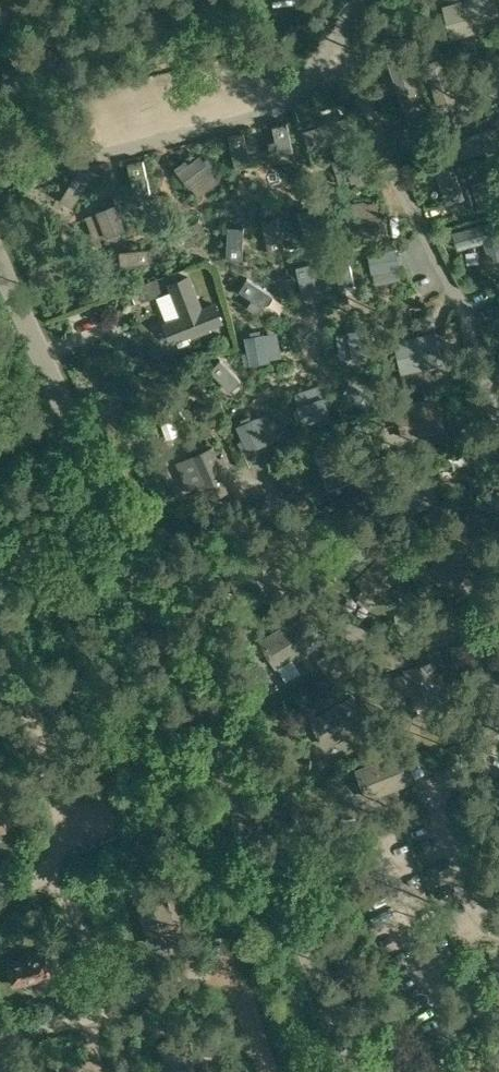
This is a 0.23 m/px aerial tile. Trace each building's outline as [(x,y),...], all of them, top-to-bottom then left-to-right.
[(444,6),(453,38),(498,25),(491,0),(464,0),(444,6)] [(406,52),(387,59),(406,112),(425,106),(406,52)] [(444,55),(423,62),(441,111),(442,111),(458,105),(461,104),(444,55)] [(356,114),(303,131),(310,150),(362,134),(356,114)] [(276,140),(269,142),(272,154),(279,153),(280,154),(294,151),(287,122),(273,125),(276,140)] [(455,138),(461,158),(498,147),(498,126),(455,138)] [(244,133),(229,137),(236,169),(252,165),(244,133)] [(363,148),(343,155),(343,157),(352,182),(356,181),(357,184),(366,181),(365,178),(372,176),(367,162),(372,161),(368,149),(363,150),(363,148)] [(447,152),(430,159),(447,204),(464,198),(447,152)] [(186,160),(176,168),(179,172),(177,173),(190,190),(191,188),(212,173),(213,172),(210,169),(213,167),(206,159),(204,161),(200,156),(189,164),(186,160)] [(144,161),(128,164),(134,197),(150,193),(144,161)] [(78,171),(60,199),(72,207),(90,179),(78,171)] [(473,184),(479,203),(498,196),(498,175),(473,184)] [(116,204),(96,212),(97,213),(106,237),(107,239),(111,237),(112,240),(120,237),(119,234),(127,231),(121,218),(124,216),(119,204),(116,206),(116,204)] [(313,207),(298,212),(309,244),(324,238),(313,207)] [(347,219),(339,220),(341,239),(388,233),(386,214),(382,214),(347,219)] [(278,217),(262,220),(270,253),(286,249),(278,217)] [(199,219),(171,236),(180,250),(208,232),(199,219)] [(453,231),(458,249),(484,242),(489,262),(498,259),(498,225),(497,219),(453,231)] [(228,226),(227,259),(243,260),(244,226),(228,226)] [(370,253),(368,253),(372,274),(374,274),(400,269),(399,265),(403,265),(401,254),(398,255),(397,248),(382,251),(382,246),(369,248),(370,253)] [(149,247),(119,250),(121,265),(150,262),(149,247)] [(349,255),(334,258),(340,286),(354,283),(349,255)] [(311,262),(296,266),(303,294),(317,291),(311,262)] [(207,327),(220,322),(214,305),(200,310),(189,276),(170,283),(182,317),(164,324),(171,341),(188,335),(190,338),(208,331),(207,327)] [(247,278),(239,290),(252,298),(248,304),(259,311),(263,305),(264,306),(272,294),(247,278)] [(156,281),(138,288),(142,300),(161,293),(156,281)] [(367,326),(346,330),(347,332),(352,358),(352,359),(356,358),(357,361),(367,359),(366,356),(373,354),(370,340),(374,339),(372,327),(367,328),(367,326)] [(246,352),(242,353),(244,365),(249,364),(249,366),(270,361),(269,359),(264,334),(264,333),(260,334),(259,331),(249,333),(250,336),(243,338),(246,352)] [(401,373),(440,364),(433,333),(394,342),(401,373)] [(220,359),(210,369),(230,390),(241,380),(220,359)] [(349,382),(342,395),(368,408),(375,395),(349,382)] [(299,410),(296,411),(299,421),(302,420),(304,426),(318,421),(320,426),(331,422),(330,417),(332,417),(325,397),(323,397),(298,406),(299,410)] [(403,440),(441,430),(434,399),(395,409),(403,440)] [(241,424),(235,426),(241,439),(237,441),(242,453),(247,451),(247,452),(266,444),(266,442),(254,418),(251,419),(249,416),(240,421),(241,424)] [(325,480),(361,467),(350,436),(338,440),(339,445),(315,454),(325,480)] [(204,500),(235,486),(227,469),(221,471),(211,448),(185,459),(204,500)] [(373,601),(400,574),(381,555),(354,582),(373,601)] [(250,606),(280,592),(275,580),(270,582),(259,559),(233,571),(250,606)] [(274,667),(314,644),(298,617),(258,640),(274,667)] [(446,699),(442,686),(437,688),(430,663),(403,671),(414,708),(446,699)] [(353,695),(312,717),(327,745),(368,722),(353,695)] [(417,750),(429,770),(439,764),(427,745),(417,750)] [(367,800),(410,782),(398,754),(355,772),(367,800)] [(134,898),(148,947),(177,939),(163,890),(134,898)] [(46,957),(7,966),(12,984),(50,974),(46,957)]
